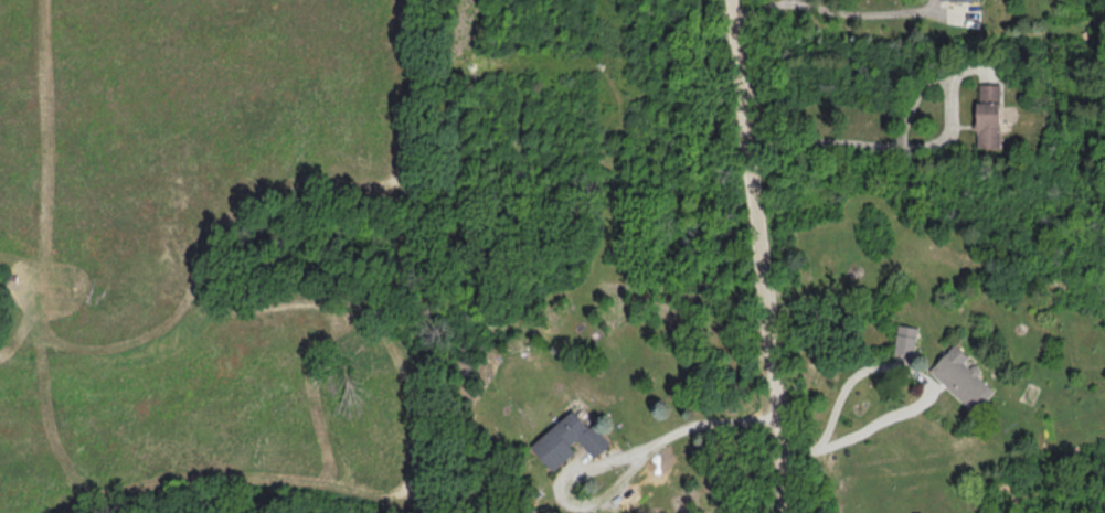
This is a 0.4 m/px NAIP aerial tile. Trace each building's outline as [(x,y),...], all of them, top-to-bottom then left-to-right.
[(1002,85),(979,85),(979,149),(1002,149),(1002,85)] [(896,353),(914,357),(920,330),(901,326),(896,353)] [(954,348),(932,372),(976,412),(998,388),(954,348)] [(553,470),(576,452),(571,446),(578,438),(595,458),(613,443),(596,424),(591,428),(575,408),(532,443),(553,470)]
